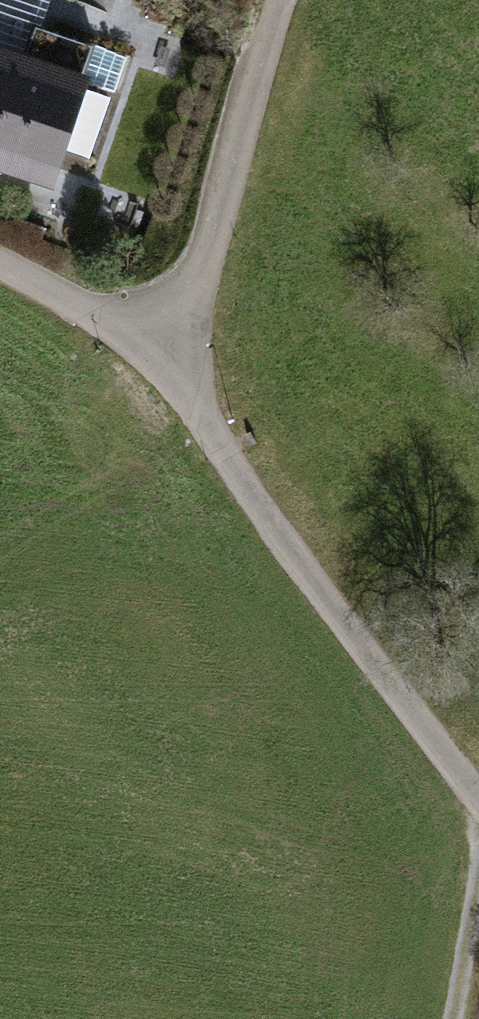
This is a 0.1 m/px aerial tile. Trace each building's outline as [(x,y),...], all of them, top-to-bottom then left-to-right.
[(24,57),(35,25),(44,28),(53,0),(0,0),(0,49),(24,57)] [(55,193),(93,81),(24,57),(0,49),(0,174),(55,193)]
